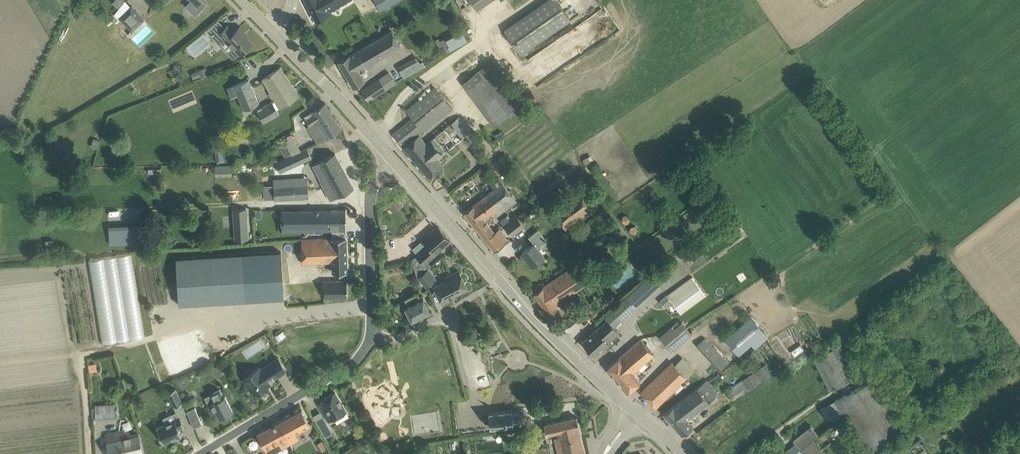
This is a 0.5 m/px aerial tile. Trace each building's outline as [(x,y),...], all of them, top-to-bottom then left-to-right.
[(186,6),(196,14),(206,3),(203,0),(191,0),(186,6)] [(317,20),(331,12),(330,11),(333,9),(339,5),(347,0),(306,0),(317,20)] [(381,10),(399,0),(375,0),(381,10)] [(477,8),(489,0),(471,0),(477,8)] [(525,57),(527,56),(524,52),(572,19),(559,0),(546,0),(505,28),(525,57)] [(132,5),(119,17),(132,31),(145,19),(132,5)] [(218,20),(205,31),(234,59),(252,42),(243,33),(245,31),(240,26),(234,32),(228,25),(225,27),(218,20)] [(392,30),(339,62),(353,87),(365,80),(359,71),(401,46),(392,30)] [(417,56),(398,66),(405,78),(426,66),(423,60),(421,62),(417,56)] [(462,82),(494,125),(522,104),(490,61),(462,82)] [(201,76),(209,74),(208,72),(205,67),(199,70),(201,76)] [(271,92),(269,93),(272,98),(274,97),(276,100),(273,102),(272,102),(263,107),(264,107),(258,111),(264,122),(279,114),(277,109),(299,95),(280,67),(263,79),(271,92)] [(227,88),(231,97),(238,94),(244,109),(259,102),(249,78),(227,88)] [(362,91),(368,101),(386,89),(379,79),(362,91)] [(400,127),(393,133),(402,145),(410,139),(422,129),(424,132),(453,107),(435,86),(407,110),(413,117),(400,127)] [(307,126),(310,131),(335,117),(326,103),(304,116),(310,125),(307,126)] [(463,136),(472,130),(460,116),(452,123),(451,122),(426,143),(419,134),(404,146),(428,176),(443,164),(439,158),(464,137),(463,136)] [(335,117),(310,131),(317,142),(323,139),(329,136),(341,128),(335,117)] [(287,145),(281,149),(285,156),(291,153),(287,145)] [(225,162),(221,146),(213,148),(217,164),(225,162)] [(301,150),(275,163),(279,170),(286,169),(303,161),(305,164),(313,160),(307,148),(307,147),(301,150)] [(321,181),(331,199),(354,187),(335,154),(319,162),(313,165),(321,181)] [(231,173),(232,164),(216,164),(216,173),(231,173)] [(494,189),(464,212),(494,251),(502,245),(508,240),(499,228),(495,232),(488,223),(485,220),(488,217),(492,214),(494,217),(500,211),(502,213),(517,201),(499,176),(498,177),(490,183),(494,189)] [(273,180),(263,181),(265,200),(274,199),(308,197),(310,197),(308,180),(273,182),(273,180)] [(552,210),(565,228),(596,205),(582,187),(552,210)] [(393,212),(402,207),(398,200),(389,206),(393,212)] [(233,209),(235,240),(248,239),(246,208),(233,209)] [(282,210),(282,230),(346,230),(346,210),(282,210)] [(624,224),(629,223),(630,218),(627,214),(623,215),(622,220),(624,224)] [(511,221),(510,222),(504,226),(512,235),(525,225),(518,216),(514,218),(511,221)] [(735,216),(723,224),(728,231),(740,223),(735,216)] [(504,226),(510,222),(507,217),(501,221),(504,226)] [(149,225),(109,228),(110,244),(150,241),(149,225)] [(635,225),(631,226),(629,231),(632,234),(637,233),(638,229),(635,225)] [(419,276),(429,267),(431,265),(427,260),(450,240),(438,226),(423,239),(428,245),(412,259),(415,269),(417,277),(419,276)] [(522,252),(532,265),(544,255),(537,246),(546,239),(538,229),(529,237),(534,243),(522,252)] [(303,263),(333,262),(333,272),(347,271),(346,237),(302,239),(303,263)] [(284,241),(247,246),(251,276),(288,271),(284,241)] [(102,342),(144,335),(131,252),(89,258),(102,342)] [(587,259),(599,275),(607,269),(596,253),(587,259)] [(243,254),(176,258),(179,304),(246,300),(243,254)] [(543,286),(534,293),(549,314),(558,308),(563,304),(560,300),(592,279),(579,262),(543,286)] [(620,333),(614,326),(669,276),(661,266),(605,317),(608,320),(597,330),(596,329),(583,342),(595,355),(609,343),(620,333)] [(428,268),(418,276),(427,287),(437,279),(428,268)] [(434,286),(443,303),(451,299),(450,297),(468,288),(459,270),(449,275),(450,278),(434,286)] [(692,276),(668,294),(681,312),(706,295),(692,276)] [(319,282),(316,282),(316,294),(324,293),(325,297),(338,297),(348,297),(347,282),(347,281),(324,281),(324,282),(319,282)] [(261,287),(261,301),(287,300),(286,286),(261,287)] [(408,304),(405,306),(412,321),(430,312),(423,297),(420,299),(417,293),(405,299),(408,304)] [(667,295),(660,301),(665,307),(672,301),(667,295)] [(562,323),(567,329),(569,331),(590,314),(584,307),(573,315),(572,314),(562,323)] [(725,339),(739,354),(750,345),(764,333),(765,332),(752,316),(725,339)] [(680,317),(659,335),(671,349),(692,332),(680,317)] [(279,341),(286,335),(283,331),(276,336),(279,341)] [(862,340),(867,334),(863,331),(859,337),(862,340)] [(767,337),(764,333),(750,345),(753,349),(767,337)] [(719,370),(728,363),(707,336),(698,343),(719,370)] [(641,338),(607,368),(627,392),(641,381),(633,372),(654,354),(641,338)] [(840,345),(813,359),(830,390),(852,379),(847,368),(851,365),(840,345)] [(243,378),(254,394),(270,383),(269,381),(287,369),(279,357),(261,369),(259,367),(243,378)] [(641,392),(656,408),(674,391),(682,383),(687,378),(695,370),(684,358),(675,365),(672,362),(641,392)] [(727,390),(733,399),(749,387),(752,391),(773,376),(765,365),(727,390)] [(875,377),(835,401),(843,413),(847,411),(871,450),(905,430),(875,377)] [(697,387),(664,413),(682,435),(693,427),(686,420),(719,394),(707,379),(698,386),(698,387),(697,387)] [(685,386),(682,383),(674,391),(677,394),(685,386)] [(176,388),(167,392),(168,393),(174,406),(183,403),(182,402),(176,389),(176,388)] [(217,400),(208,405),(213,413),(217,411),(220,417),(233,411),(225,396),(224,397),(220,389),(213,392),(217,400)] [(320,406),(329,421),(346,411),(335,391),(321,399),(324,403),(320,406)] [(189,392),(182,395),(185,401),(192,399),(189,392)] [(95,405),(96,418),(115,416),(114,404),(95,405)] [(195,407),(187,411),(194,427),(202,423),(195,407)] [(302,409),(258,433),(266,448),(277,442),(280,448),(290,442),(287,437),(310,424),(302,409)] [(522,414),(523,414),(523,413),(522,414),(520,412),(520,410),(519,410),(519,411),(513,412),(513,410),(512,410),(512,409),(511,409),(511,410),(488,413),(490,427),(513,424),(513,425),(514,425),(514,424),(514,422),(520,422),(521,423),(522,422),(521,421),(522,418),(524,419),(524,418),(523,417),(522,414)] [(157,426),(157,427),(163,443),(164,442),(182,435),(179,428),(184,426),(178,411),(172,413),(175,419),(157,426)] [(578,427),(579,427),(577,416),(544,424),(547,435),(558,432),(559,436),(555,438),(558,453),(584,453),(578,427)] [(319,425),(325,436),(332,432),(326,421),(319,425)] [(818,434),(812,426),(794,440),(797,443),(783,453),(792,453),(818,434)] [(108,440),(107,441),(110,453),(134,453),(143,452),(138,433),(126,436),(124,430),(106,434),(108,440)] [(792,453),(805,453),(800,448),(818,434),(792,453)] [(772,453),(761,440),(745,453),(771,453),(772,453)]
